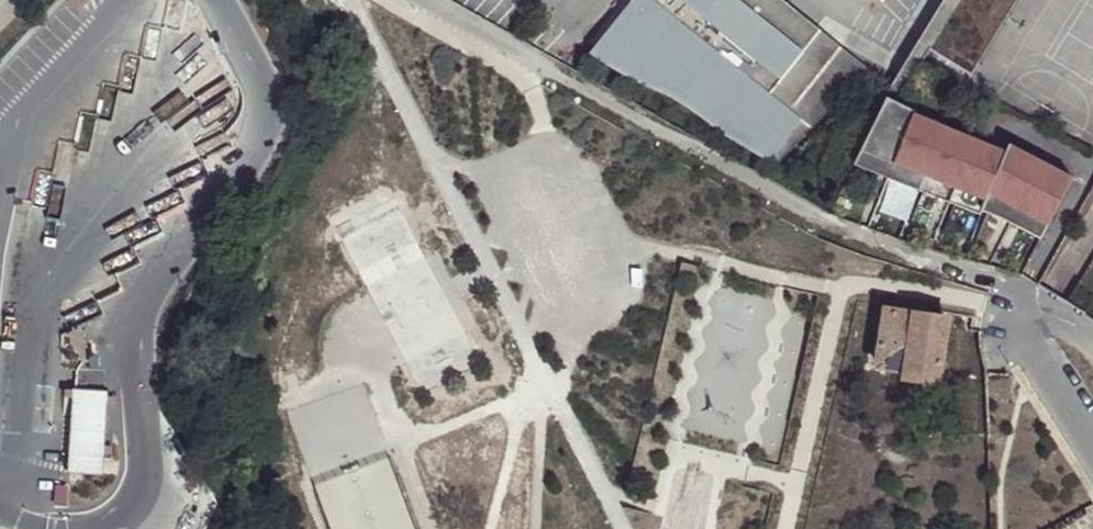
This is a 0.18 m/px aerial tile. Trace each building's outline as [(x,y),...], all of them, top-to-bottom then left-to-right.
[(595,48),(607,51),(620,57),(632,64),(643,73),(648,77),(654,85),(656,87),(665,93),(671,96),(675,98),(694,104),(713,113),(732,123),(749,135),(767,147),(783,161),(813,122),(803,115),(848,56),(776,0),(638,0),(595,48)] [(934,54),(977,80),(1026,0),(967,0),(934,54)] [(607,51),(595,48),(589,55),(594,56),(602,58),(608,61),(615,64),(621,67),(627,71),(633,75),(639,80),(644,85),(648,89),(652,94),(658,99),(664,102),(670,105),(677,107),(690,112),(708,120),(726,130),(743,140),(759,153),(774,165),(778,169),(783,161),(767,147),(749,135),(732,123),(713,113),(694,104),(675,98),(671,96),(665,93),(656,87),(654,85),(648,77),(643,73),(632,64),(620,57),(607,51)] [(813,122),(783,161),(778,169),(796,180),(875,76),(848,56),(803,115),(813,122)] [(937,126),(900,108),(888,131),(878,127),(857,168),(983,221),(986,215),(1010,226),(1044,245),(1076,185),(1010,149),(1007,156),(937,126)] [(461,334),(442,293),(425,301),(419,288),(389,302),(400,326),(395,328),(409,358),(461,334)] [(949,323),(890,313),(881,368),(910,373),(909,381),(939,384),(949,323)] [(1016,397),(1013,376),(991,374),(991,377),(992,397),(1016,397)] [(102,388),(86,388),(83,451),(99,451),(100,433),(100,420),(102,388)]
